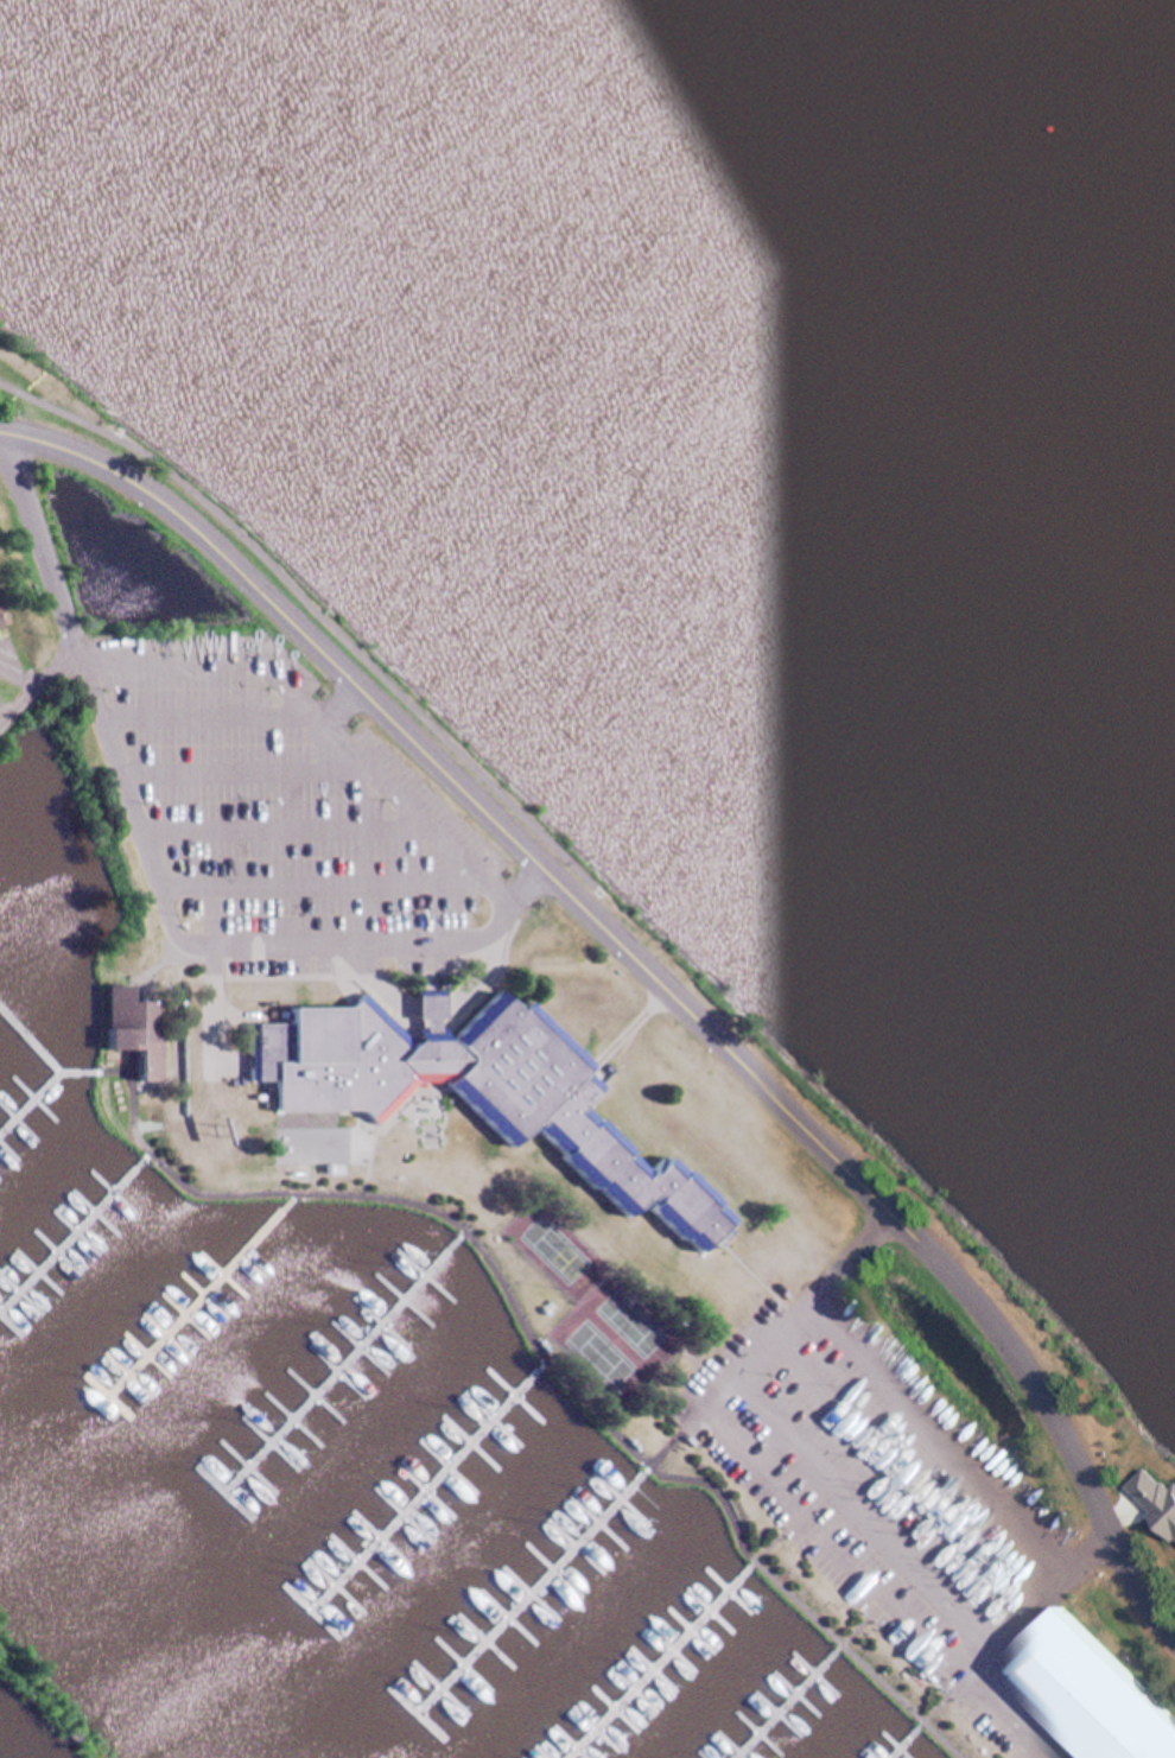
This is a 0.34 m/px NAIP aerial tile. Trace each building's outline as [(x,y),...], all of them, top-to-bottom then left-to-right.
[(138,690),(147,690),(147,667),(138,667),(138,690)] [(140,1079),(161,1079),(160,1041),(158,1041),(158,996),(135,997),(135,980),(107,982),(108,1048),(131,1047),(139,1047),(140,1079)] [(418,991),(445,991),(445,1007),(445,1017),(440,1017),(440,1021),(440,1036),(427,1036),(428,1021),(428,1016),(418,1016),(418,1005),(418,991)] [(407,1045),(423,1036),(427,1036),(440,1036),(452,1036),(464,1046),(512,999),(525,1011),(527,1009),(586,1067),(590,1070),(584,1075),(602,1090),(582,1112),(595,1124),(598,1122),(631,1156),(628,1160),(648,1178),(654,1173),(658,1175),(668,1166),(681,1179),(685,1175),(719,1207),(716,1211),(731,1226),(716,1240),(711,1244),(698,1231),(694,1233),(662,1201),(665,1198),(658,1192),(641,1207),(608,1176),(605,1179),(574,1150),(577,1148),(544,1118),(525,1136),(462,1077),(433,1077),(417,1077),(374,1117),(367,1106),(336,1108),(280,1109),(279,1079),(256,1080),(258,1022),(296,1021),(296,1005),(354,1007),(357,1003),(361,999),(407,1045)] [(1050,1607),(1174,1730),(1174,1757),(1076,1757),(987,1670),(1050,1607)]
